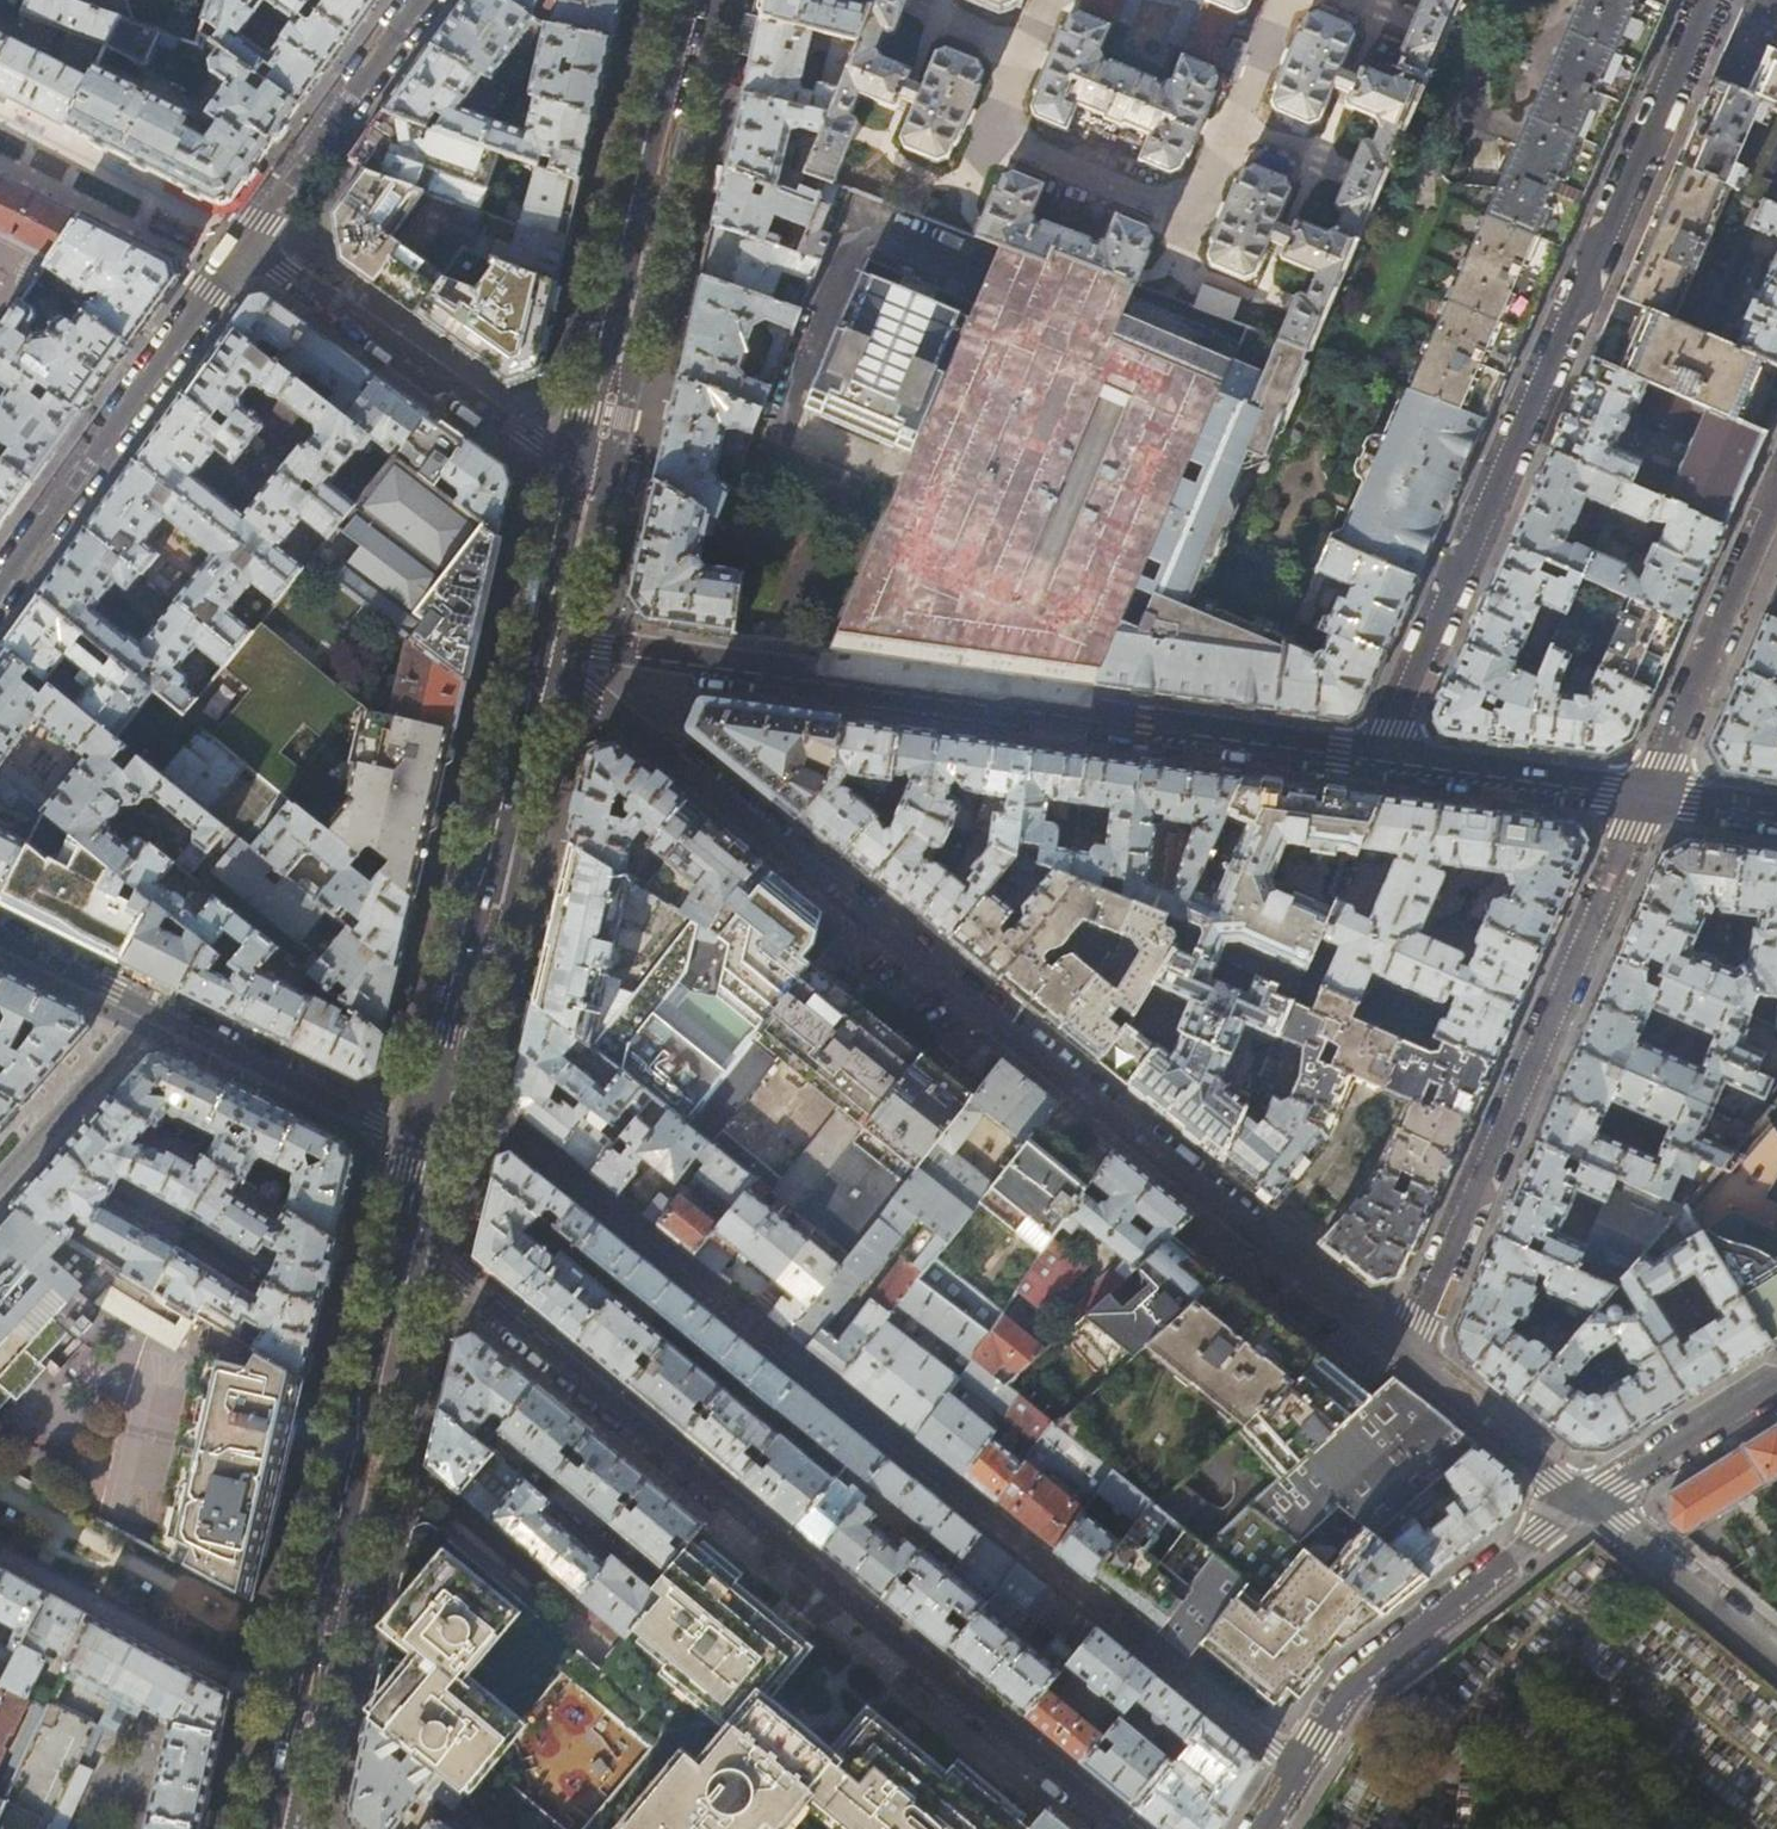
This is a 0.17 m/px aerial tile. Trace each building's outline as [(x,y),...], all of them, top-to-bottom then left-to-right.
[(119,18),(68,0),(29,0),(20,17),(105,46),(106,44),(119,18)] [(134,23),(127,0),(68,0),(119,18),(134,23)] [(205,21),(221,33),(214,44),(221,49),(301,106),(324,73),(350,37),(300,0),(213,0),(205,21)] [(350,37),(373,5),(376,0),(300,0),(350,37)] [(531,15),(508,0),(465,0),(455,13),(432,46),(485,76),(491,79),(536,19),(531,15)] [(531,15),(538,0),(508,0),(531,15)] [(622,0),(562,0),(550,24),(613,41),(621,5),(622,0)] [(761,17),(859,41),(874,4),(855,0),(765,0),(761,17)] [(874,4),(859,41),(829,114),(822,133),(806,173),(827,181),(833,183),(856,124),(855,119),(849,117),(859,93),(893,106),(898,103),(901,97),(915,103),(901,136),(905,147),(938,161),(948,157),(953,144),(956,145),(980,85),(978,84),(983,71),(979,61),(946,48),(937,52),(922,87),(908,80),(911,72),(909,68),(883,58),(876,49),(883,32),(889,34),(894,32),(907,0),(875,0),(874,4)] [(1083,5),(1114,18),(1121,0),(1085,0),(1083,5)] [(1186,49),(1217,61),(1236,13),(1246,10),(1250,0),(1207,0),(1186,49)] [(1456,0),(1425,0),(1403,50),(1406,56),(1410,58),(1403,76),(1394,79),(1367,67),(1363,69),(1359,77),(1343,70),(1357,34),(1353,26),(1322,13),(1311,16),(1305,29),(1304,28),(1279,88),(1281,89),(1277,100),(1279,111),(1312,124),(1321,120),(1336,86),(1353,93),(1349,102),(1350,106),(1377,117),(1381,127),(1374,144),(1371,142),(1364,144),(1338,206),(1339,210),(1345,213),(1337,231),(1331,233),(1302,221),(1297,223),(1293,230),(1279,224),(1293,189),(1289,179),(1259,166),(1247,171),(1243,183),(1240,182),(1216,241),(1218,242),(1212,256),(1216,266),(1248,279),(1257,276),(1272,240),(1287,246),(1284,253),(1287,260),(1320,274),(1310,297),(1305,294),(1299,297),(1281,341),(1307,351),(1456,0)] [(1486,217),(1561,250),(1575,217),(1605,148),(1635,79),(1669,0),(1581,0),(1486,217)] [(1776,107),(1776,0),(1748,0),(1713,80),(1776,107)] [(1110,62),(1105,60),(1105,59),(1105,58),(1103,55),(1102,53),(1100,52),(1111,25),(1082,12),(1071,17),(1065,30),(1063,29),(1037,93),(1039,95),(1034,108),(1038,119),(1068,130),(1079,103),(1108,115),(1107,117),(1125,125),(1126,123),(1151,134),(1141,159),(1171,173),(1181,168),(1186,154),(1188,155),(1214,91),(1213,91),(1218,78),(1214,67),(1184,55),(1173,82),(1171,82),(1168,83),(1166,85),(1159,82),(1157,79),(1113,60),(1110,62)] [(743,95),(829,114),(859,41),(761,17),(751,62),(743,95)] [(179,39),(134,23),(119,18),(106,44),(143,63),(154,43),(176,50),(179,39)] [(606,68),(613,41),(550,24),(547,23),(530,96),(541,99),(595,116),(606,68)] [(0,35),(0,57),(9,40),(0,35)] [(9,40),(0,57),(0,95),(26,108),(67,129),(89,81),(9,40)] [(463,108),(485,76),(432,46),(408,79),(384,112),(424,126),(431,117),(441,123),(436,130),(484,147),(493,120),(463,108)] [(268,151),(301,106),(221,49),(212,63),(217,74),(233,85),(208,121),(219,129),(212,139),(186,127),(190,120),(187,120),(190,114),(149,95),(145,101),(137,97),(140,91),(95,69),(89,81),(67,129),(101,146),(216,204),(234,200),(268,151)] [(1713,80),(1693,125),(1676,165),(1731,189),(1764,203),(1776,209),(1776,107),(1713,80)] [(505,99),(520,104),(523,94),(510,89),(505,99)] [(829,114),(743,95),(735,127),(726,167),(797,194),(806,173),(791,169),(796,146),(786,144),(789,129),(799,128),(822,133),(829,114)] [(589,145),(595,116),(541,99),(527,133),(493,120),(484,147),(517,159),(538,167),(540,167),(543,157),(554,161),(551,171),(580,181),(589,145)] [(436,130),(424,126),(384,112),(372,130),(350,161),(365,171),(372,175),(427,194),(456,204),(487,215),(497,218),(517,159),(484,147),(436,130)] [(1731,189),(1676,165),(1662,196),(1631,268),(1591,359),(1671,394),(1766,435),(1776,411),(1776,366),(1736,349),(1713,339),(1674,322),(1731,189)] [(551,171),(540,167),(538,167),(521,226),(566,243),(573,213),(580,181),(551,171)] [(827,181),(806,173),(797,194),(726,167),(720,196),(713,226),(798,254),(827,181)] [(394,241),(427,194),(372,175),(365,171),(364,172),(349,193),(333,215),(341,262),(416,316),(423,305),(455,263),(468,246),(475,249),(484,223),(487,215),(456,204),(448,226),(423,262),(394,241)] [(847,188),(851,190),(940,223),(947,206),(854,171),(847,188)] [(1043,225),(1038,223),(1039,222),(1038,219),(1037,217),(1035,215),(1034,214),(1045,185),(1015,173),(1005,178),(999,191),(998,190),(978,237),(1002,246),(1052,264),(1056,254),(1135,285),(1149,252),(1147,251),(1152,238),(1148,228),(1118,216),(1107,242),(1105,241),(1101,242),(1099,244),(1098,247),(1094,244),(1093,241),(1048,222),(1045,222),(1043,223),(1043,225)] [(52,261),(83,217),(39,195),(0,175),(0,235),(52,261)] [(847,188),(833,183),(827,181),(798,254),(713,226),(707,250),(701,276),(774,301),(785,271),(805,279),(803,284),(798,287),(790,284),(781,304),(803,311),(851,190),(847,188)] [(1764,203),(1752,230),(1770,238),(1772,235),(1776,238),(1776,209),(1764,203)] [(83,217),(52,261),(39,281),(44,284),(52,273),(87,298),(101,292),(104,301),(90,306),(85,314),(130,346),(149,319),(177,280),(173,262),(128,239),(83,217)] [(1561,250),(1486,217),(1411,391),(1487,421),(1504,381),(1540,298),(1561,250)] [(564,252),(566,243),(521,226),(515,248),(486,237),(491,225),(484,223),(475,249),(492,256),(558,281),(564,252)] [(977,306),(914,454),(832,648),(941,664),(1095,685),(1122,622),(1136,589),(1141,577),(1149,559),(1183,479),(1189,464),(1191,461),(1233,362),(1240,345),(1060,268),(1059,270),(1053,273),(1000,251),(977,306)] [(485,276),(455,263),(423,305),(535,379),(547,329),(558,281),(492,256),(485,276)] [(1770,273),(1761,269),(1758,275),(1776,283),(1776,256),(1770,273)] [(806,409),(914,454),(977,306),(869,260),(806,409)] [(1758,275),(1729,344),(1737,347),(1736,349),(1776,366),(1776,283),(1758,275)] [(803,311),(781,304),(774,301),(701,276),(690,325),(678,377),(763,409),(803,311)] [(1247,328),(1253,331),(1260,313),(1183,283),(1176,301),(1247,328)] [(240,315),(230,328),(258,350),(263,344),(270,343),(279,350),(272,361),(280,367),(308,326),(291,314),(265,295),(252,298),(240,315)] [(59,321),(58,322),(58,324),(25,302),(0,338),(0,355),(82,413),(104,382),(130,346),(85,314),(84,313),(76,325),(70,320),(67,319),(64,319),(61,320),(59,321)] [(308,326),(280,367),(299,382),(307,371),(339,395),(331,407),(346,419),(377,376),(343,351),(308,326)] [(272,361),(258,350),(230,328),(207,360),(182,395),(212,419),(225,428),(248,446),(263,427),(262,421),(255,416),(257,414),(254,411),(252,413),(243,405),(242,399),(250,388),(257,387),(271,398),(281,400),(315,425),(315,434),(307,444),(300,445),(280,471),(303,489),(312,496),(343,520),(356,503),(330,483),(356,450),(363,450),(372,439),(346,419),(331,407),(299,382),(280,367),(272,361)] [(1264,375),(1233,362),(1191,461),(1205,467),(1197,485),(1183,479),(1149,559),(1163,565),(1155,583),(1141,577),(1136,589),(1153,597),(1186,611),(1210,557),(1216,560),(1235,512),(1228,499),(1249,451),(1262,457),(1283,409),(1275,405),(1282,389),(1290,392),(1307,351),(1281,341),(1279,340),(1264,375)] [(82,413),(0,355),(0,386),(5,390),(0,397),(0,459),(32,482),(56,449),(82,413)] [(1671,394),(1591,359),(1572,404),(1551,453),(1624,484),(1631,488),(1642,462),(1612,449),(1619,433),(1621,434),(1627,418),(1626,418),(1629,409),(1659,422),(1671,394)] [(407,441),(429,413),(404,394),(377,376),(346,419),(372,439),(394,457),(407,441)] [(675,389),(673,401),(755,432),(763,409),(678,377),(675,389)] [(1364,493),(1340,547),(1417,579),(1445,515),(1452,500),(1487,421),(1411,391),(1409,390),(1394,423),(1400,425),(1396,435),(1390,433),(1378,439),(1372,452),(1364,449),(1358,463),(1366,466),(1360,480),(1364,493)] [(1766,435),(1671,394),(1659,422),(1693,438),(1691,442),(1690,442),(1689,444),(1688,444),(1677,468),(1678,469),(1678,471),(1676,477),(1642,462),(1631,488),(1726,529),(1746,482),(1766,435)] [(206,426),(212,419),(182,395),(159,428),(135,461),(248,550),(257,539),(265,546),(256,557),(291,584),(303,568),(280,550),(302,522),(326,540),(336,528),(343,520),(312,496),(302,509),(293,502),(303,489),(280,471),(244,517),(196,478),(217,452),(235,465),(248,446),(225,428),(219,436),(206,426)] [(742,467),(755,432),(673,401),(664,439),(654,481),(711,515),(722,521),(734,489),(718,476),(723,453),(737,457),(735,465),(742,467)] [(447,470),(468,441),(443,423),(429,413),(407,441),(447,470)] [(505,467),(468,441),(447,470),(441,478),(459,491),(461,499),(455,505),(498,539),(507,504),(511,485),(505,467)] [(1603,531),(1624,484),(1551,453),(1530,500),(1510,546),(1545,561),(1569,572),(1583,578),(1594,551),(1578,544),(1573,546),(1565,542),(1572,526),(1575,525),(1586,498),(1605,506),(1596,528),(1603,531)] [(394,457),(356,503),(343,520),(336,528),(360,547),(334,580),(397,628),(413,640),(466,680),(472,652),(476,635),(479,621),(498,539),(455,505),(394,457)] [(32,482),(0,459),(0,527),(12,511),(32,482)] [(112,493),(87,529),(144,574),(168,594),(174,585),(159,573),(169,561),(145,542),(166,516),(215,556),(178,601),(199,618),(209,606),(217,612),(207,625),(238,649),(253,630),(229,611),(252,584),(276,602),(291,584),(256,557),(247,568),(238,562),(248,550),(135,461),(112,493)] [(711,515),(654,481),(639,544),(627,597),(645,622),(734,635),(744,572),(707,568),(701,560),(711,515)] [(1726,529),(1631,488),(1624,484),(1603,531),(1603,532),(1612,536),(1621,516),(1645,526),(1647,525),(1648,524),(1648,522),(1667,525),(1665,531),(1663,531),(1660,539),(1653,537),(1649,548),(1651,547),(1681,560),(1680,564),(1705,576),(1714,555),(1726,529)] [(129,592),(144,574),(87,529),(62,563),(39,596),(87,636),(115,658),(142,680),(151,668),(171,685),(162,696),(184,715),(200,696),(188,687),(189,685),(187,675),(181,669),(198,648),(223,667),(238,649),(207,625),(197,638),(190,631),(199,618),(178,601),(143,644),(131,633),(128,636),(96,609),(117,582),(129,592)] [(1603,557),(1612,536),(1603,532),(1594,551),(1583,578),(1630,598),(1685,622),(1696,597),(1705,576),(1680,564),(1681,560),(1651,547),(1643,565),(1644,568),(1646,569),(1638,586),(1626,573),(1628,569),(1603,557)] [(1329,542),(1316,571),(1302,604),(1312,608),(1325,577),(1354,589),(1350,590),(1346,599),(1347,602),(1339,598),(1327,625),(1323,623),(1320,630),(1330,634),(1356,645),(1358,640),(1386,653),(1397,626),(1417,579),(1340,547),(1329,542)] [(1541,571),(1545,561),(1510,546),(1487,598),(1467,646),(1502,661),(1510,642),(1523,647),(1543,604),(1566,615),(1583,578),(1569,572),(1566,579),(1560,576),(1559,579),(1541,571)] [(1765,617),(1776,622),(1776,589),(1765,617)] [(87,636),(39,596),(18,624),(3,646),(33,671),(53,687),(117,739),(156,691),(142,680),(115,658),(106,667),(80,644),(87,636)] [(1122,622),(1095,685),(1140,691),(1275,710),(1282,647),(1285,642),(1252,628),(1216,624),(1186,611),(1153,597),(1139,630),(1122,622)] [(1676,644),(1685,622),(1630,598),(1623,614),(1617,611),(1610,629),(1615,632),(1599,669),(1654,693),(1661,677),(1676,644)] [(1312,608),(1302,604),(1294,621),(1308,626),(1315,609),(1312,608)] [(1765,617),(1754,643),(1741,671),(1776,687),(1776,622),(1765,617)] [(1320,630),(1323,623),(1319,621),(1318,620),(1314,629),(1319,631),(1320,630)] [(247,766),(290,802),(294,805),(295,804),(362,857),(372,848),(385,858),(378,870),(415,900),(422,870),(445,771),(453,734),(393,719),(370,712),(260,622),(253,630),(238,649),(223,667),(251,689),(212,737),(247,766)] [(1356,645),(1330,634),(1322,652),(1316,654),(1285,641),(1285,642),(1282,647),(1275,710),(1308,715),(1345,720),(1360,711),(1374,679),(1386,653),(1358,640),(1356,645)] [(460,707),(466,680),(413,640),(393,719),(453,734),(460,707)] [(1547,640),(1540,654),(1547,657),(1552,648),(1554,643),(1547,640)] [(1523,647),(1510,642),(1502,661),(1467,646),(1435,718),(1444,734),(1485,739),(1530,746),(1540,679),(1523,672),(1521,672),(1518,671),(1517,669),(1516,666),(1516,663),(1523,647)] [(33,671),(3,646),(0,650),(0,769),(37,717),(86,758),(41,810),(67,831),(123,877),(148,846),(139,838),(137,837),(135,837),(134,838),(128,845),(108,830),(108,818),(110,818),(112,817),(115,816),(117,815),(118,812),(119,810),(119,809),(119,805),(138,806),(144,798),(154,798),(193,830),(193,842),(207,853),(212,846),(227,829),(208,813),(162,776),(138,756),(126,770),(113,759),(125,745),(117,739),(53,687),(45,696),(28,683),(27,678),(33,671)] [(1578,659),(1552,648),(1547,657),(1540,673),(1540,679),(1530,746),(1569,751),(1607,757),(1633,742),(1654,693),(1599,669),(1586,698),(1558,695),(1561,680),(1562,676),(1569,679),(1578,659)] [(1540,673),(1547,657),(1540,654),(1533,670),(1540,673)] [(1741,671),(1723,713),(1709,747),(1723,773),(1747,776),(1776,780),(1776,687),(1741,671)] [(837,762),(843,722),(807,717),(740,708),(706,703),(694,730),(765,789),(801,818),(827,785),(829,779),(804,769),(809,759),(833,769),(837,762)] [(872,726),(843,722),(837,762),(833,769),(832,773),(845,779),(848,773),(851,775),(852,776),(892,782),(893,776),(899,730),(872,726)] [(208,813),(247,766),(212,737),(201,728),(162,776),(208,813)] [(914,732),(899,730),(893,776),(907,774),(909,778),(912,779),(902,804),(927,816),(933,797),(928,795),(937,735),(914,732)] [(969,740),(937,735),(928,795),(933,797),(927,816),(954,828),(960,807),(956,798),(950,797),(951,784),(958,781),(964,789),(972,794),(983,796),(987,770),(989,771),(994,743),(969,740)] [(1007,745),(994,743),(989,771),(987,770),(983,796),(1007,799),(1006,805),(1002,805),(1001,812),(995,811),(991,844),(1017,856),(1019,843),(1032,749),(1007,745)] [(573,834),(571,844),(624,876),(632,845),(643,831),(651,838),(649,841),(647,843),(647,846),(648,849),(665,863),(667,861),(702,815),(619,747),(591,756),(583,791),(573,834)] [(1066,753),(1032,749),(1019,843),(1041,846),(1039,864),(1053,870),(1070,877),(1073,851),(1057,848),(1059,833),(1058,829),(1056,827),(1054,825),(1045,824),(1047,817),(1066,820),(1069,804),(1080,805),(1087,756),(1066,753)] [(1116,760),(1087,756),(1080,805),(1091,807),(1088,823),(1108,826),(1105,847),(1097,846),(1095,847),(1092,849),(1090,853),(1073,851),(1070,877),(1079,880),(1122,898),(1141,764),(1116,760)] [(1244,778),(1222,775),(1168,767),(1141,764),(1122,898),(1134,902),(1190,925),(1188,906),(1194,893),(1205,867),(1219,835),(1227,816),(1244,778)] [(842,786),(845,779),(832,773),(829,779),(827,785),(801,818),(823,836),(845,854),(862,833),(864,834),(878,815),(879,813),(848,788),(845,786),(842,786)] [(0,776),(0,797),(12,806),(20,793),(0,776)] [(1309,787),(1244,778),(1227,816),(1248,825),(1230,867),(1227,866),(1225,870),(1228,871),(1214,902),(1194,893),(1188,906),(1190,925),(1199,928),(1205,933),(1198,948),(1220,958),(1227,941),(1239,939),(1307,968),(1320,939),(1334,908),(1294,891),(1291,896),(1276,891),(1275,891),(1271,878),(1272,878),(1286,844),(1310,847),(1309,854),(1334,857),(1335,850),(1345,851),(1356,856),(1382,797),(1309,787)] [(1398,799),(1382,797),(1356,856),(1354,861),(1378,865),(1379,853),(1397,855),(1400,860),(1395,861),(1369,921),(1354,915),(1355,912),(1354,908),(1337,900),(1334,908),(1320,939),(1339,947),(1321,988),(1360,1005),(1373,975),(1383,979),(1398,944),(1389,939),(1435,831),(1438,805),(1398,799)] [(290,802),(252,849),(273,866),(284,875),(286,876),(304,856),(314,856),(341,878),(336,884),(331,880),(321,892),(305,880),(299,887),(327,909),(335,916),(343,907),(364,925),(357,934),(399,968),(408,930),(415,900),(378,870),(369,882),(352,868),(362,857),(295,804),(294,805),(290,802)] [(927,816),(902,804),(892,829),(889,829),(884,832),(878,815),(864,834),(862,833),(845,854),(859,865),(876,879),(914,830),(919,831),(927,816)] [(1465,809),(1438,805),(1435,831),(1389,939),(1398,944),(1422,934),(1423,933),(1450,867),(1490,873),(1498,813),(1465,809)] [(1539,819),(1498,813),(1490,873),(1511,876),(1516,885),(1508,899),(1502,896),(1493,900),(1482,924),(1542,951),(1586,849),(1572,823),(1539,819)] [(702,815),(667,861),(699,885),(682,912),(691,918),(693,919),(700,924),(717,934),(771,870),(734,841),(702,815)] [(942,848),(954,828),(927,816),(919,831),(914,830),(876,879),(895,895),(920,915),(936,893),(934,892),(950,872),(941,865),(933,864),(921,868),(922,864),(921,861),(918,856),(926,847),(932,850),(942,848)] [(27,842),(29,840),(0,826),(0,898),(27,842)] [(227,829),(212,846),(224,856),(212,870),(299,942),(327,909),(299,887),(286,876),(284,875),(276,885),(265,876),(273,866),(252,849),(227,829)] [(0,898),(0,902),(121,962),(151,900),(136,887),(129,901),(117,894),(126,879),(123,877),(67,831),(54,862),(47,857),(45,861),(27,842),(0,898)] [(1229,839),(1219,835),(1205,867),(1215,872),(1220,862),(1214,859),(1216,854),(1221,856),(1229,839)] [(1653,875),(1640,905),(1667,917),(1665,925),(1696,938),(1704,919),(1702,918),(1705,912),(1711,915),(1714,906),(1720,907),(1720,910),(1722,913),(1733,915),(1742,847),(1710,843),(1688,840),(1662,855),(1653,875)] [(148,846),(123,877),(126,879),(136,887),(151,900),(169,914),(188,930),(204,944),(212,949),(226,932),(245,946),(230,964),(237,970),(255,985),(238,1020),(257,1029),(289,1045),(312,997),(260,971),(278,949),(214,897),(198,916),(184,904),(185,901),(177,894),(173,895),(159,883),(175,864),(150,844),(148,846)] [(606,978),(625,896),(640,910),(647,900),(653,905),(657,897),(624,876),(571,844),(558,900),(544,965),(534,1000),(534,1002),(588,1046),(591,1048),(634,993),(618,988),(620,981),(606,978)] [(1017,856),(991,844),(970,869),(979,877),(970,888),(950,872),(934,892),(936,893),(920,915),(936,928),(950,939),(995,882),(1010,864),(1017,856)] [(1742,847),(1733,915),(1752,918),(1750,930),(1753,930),(1750,960),(1742,965),(1759,997),(1776,1000),(1776,852),(1768,851),(1742,847)] [(1037,864),(1017,856),(1010,864),(1033,873),(1037,864)] [(771,870),(717,934),(731,947),(719,999),(760,1031),(812,965),(805,959),(816,944),(823,911),(771,870)] [(1079,880),(1070,877),(1053,870),(1022,907),(1024,912),(1013,912),(993,894),(999,886),(995,882),(950,939),(976,961),(999,980),(1079,880)] [(1134,902),(1122,898),(1079,880),(999,980),(1029,1004),(1060,1029),(1076,1008),(1073,1005),(1108,960),(1103,957),(1092,971),(1062,946),(1082,921),(1122,937),(1134,902)] [(162,926),(169,914),(151,900),(121,962),(149,976),(181,992),(204,944),(188,930),(184,937),(162,926)] [(1174,949),(1190,925),(1134,902),(1122,937),(1132,941),(1142,950),(1117,988),(1113,987),(1102,979),(1113,965),(1108,960),(1073,1005),(1076,1008),(1060,1029),(1083,1048),(1100,1061),(1125,1025),(1153,983),(1174,949)] [(1667,917),(1640,905),(1629,930),(1617,958),(1752,1016),(1759,997),(1742,965),(1734,969),(1691,950),(1696,938),(1665,925),(1667,917)] [(693,919),(662,958),(634,993),(591,1048),(622,1073),(652,1098),(685,1125),(727,1072),(655,1014),(688,970),(700,924),(693,919)] [(1462,951),(1422,934),(1398,944),(1383,979),(1438,1003),(1446,1002),(1452,1005),(1446,1019),(1443,1019),(1441,1020),(1439,1021),(1432,1037),(1441,1041),(1493,1064),(1506,1033),(1530,979),(1542,951),(1482,924),(1475,939),(1475,942),(1476,944),(1478,946),(1472,960),(1465,958),(1465,955),(1462,951)] [(389,1012),(399,968),(357,934),(348,926),(321,959),(313,952),(301,967),(357,1014),(384,1034),(389,1012)] [(220,956),(212,949),(204,944),(181,992),(209,1006),(238,1020),(255,985),(237,970),(232,979),(213,970),(220,956)] [(1194,957),(1174,949),(1153,983),(1191,1000),(1177,1031),(1182,1033),(1175,1050),(1170,1055),(1157,1045),(1159,1041),(1147,1031),(1142,1037),(1154,1048),(1128,1085),(1164,1114),(1196,1140),(1223,1161),(1244,1113),(1249,1102),(1246,1098),(1239,1095),(1237,1098),(1235,1097),(1234,1099),(1224,1091),(1227,1086),(1220,1075),(1225,1072),(1246,1023),(1257,1028),(1252,1042),(1271,1051),(1277,1036),(1292,1002),(1293,1000),(1275,993),(1279,983),(1257,974),(1250,993),(1213,977),(1220,958),(1198,948),(1194,957)] [(1605,986),(1597,1004),(1645,1025),(1653,1008),(1714,1035),(1707,1052),(1759,1075),(1768,1054),(1743,1043),(1749,1029),(1747,1028),(1752,1016),(1617,958),(1605,986)] [(534,1000),(544,965),(534,963),(524,998),(534,1000)] [(760,1031),(727,1072),(685,1125),(718,1151),(755,1181),(769,1193),(796,1215),(923,1055),(888,1027),(824,975),(812,965),(787,996),(760,1031)] [(0,1077),(0,1095),(20,1107),(58,1064),(90,1029),(86,1012),(37,987),(0,969),(0,1005),(4,1008),(3,1010),(3,1012),(3,1013),(4,1016),(6,1019),(9,1021),(3,1032),(0,1031),(0,1065),(7,1069),(0,1077)] [(1354,1019),(1360,1005),(1321,988),(1312,1010),(1313,1011),(1312,1014),(1326,1020),(1319,1036),(1326,1040),(1332,1067),(1354,1076),(1354,1077),(1367,1083),(1382,1090),(1393,1065),(1389,1063),(1399,1038),(1354,1019)] [(342,1012),(312,997),(289,1045),(310,1056),(359,1079),(375,1072),(379,1054),(384,1034),(357,1014),(353,1024),(350,1020),(347,1018),(344,1017),(340,1017),(342,1012)] [(580,1055),(588,1046),(534,1002),(533,1001),(527,1027),(522,1051),(559,1081),(558,1082),(583,1102),(624,1135),(631,1126),(621,1117),(626,1111),(637,1119),(646,1107),(652,1098),(622,1073),(604,1092),(591,1082),(591,1077),(586,1073),(581,1074),(564,1060),(567,1044),(580,1055)] [(1312,1010),(1292,1002),(1277,1036),(1303,1048),(1299,1071),(1288,1097),(1309,1107),(1304,1121),(1319,1128),(1327,1139),(1337,1117),(1354,1077),(1354,1076),(1332,1067),(1326,1040),(1319,1036),(1326,1020),(1312,1014),(1313,1011),(1312,1010)] [(1597,1004),(1586,1028),(1577,1051),(1713,1110),(1725,1084),(1773,1105),(1776,1100),(1776,1083),(1775,1082),(1759,1075),(1707,1052),(1701,1068),(1638,1041),(1645,1025),(1597,1004)] [(1142,1037),(1125,1025),(1100,1061),(1116,1075),(1128,1085),(1154,1048),(1142,1037)] [(1431,1052),(1399,1038),(1389,1063),(1393,1065),(1382,1090),(1396,1096),(1409,1101),(1409,1100),(1417,1103),(1433,1103),(1469,1119),(1478,1098),(1493,1064),(1441,1041),(1437,1051),(1431,1052)] [(934,1041),(923,1055),(796,1215),(815,1230),(820,1234),(840,1251),(847,1256),(893,1199),(974,1097),(974,1096),(947,1074),(958,1060),(934,1041)] [(134,1070),(111,1096),(154,1124),(158,1126),(168,1112),(208,1131),(232,1083),(195,1065),(166,1051),(149,1054),(134,1070)] [(559,1081),(522,1051),(521,1053),(522,1053),(518,1073),(512,1097),(517,1112),(558,1145),(592,1173),(613,1148),(621,1138),(624,1135),(583,1102),(577,1109),(570,1102),(567,1105),(566,1104),(562,1109),(554,1102),(558,1082),(559,1081)] [(1566,1076),(1556,1097),(1605,1119),(1612,1104),(1668,1128),(1661,1144),(1718,1169),(1734,1150),(1702,1136),(1713,1110),(1577,1051),(1566,1076)] [(1261,1075),(1270,1083),(1279,1061),(1269,1057),(1261,1075)] [(1004,1060),(974,1097),(893,1199),(917,1219),(927,1227),(948,1244),(982,1201),(994,1185),(953,1152),(984,1113),(1025,1146),(1040,1128),(1059,1104),(1022,1075),(1004,1060)] [(265,1099),(232,1083),(208,1131),(216,1135),(217,1142),(208,1158),(224,1168),(241,1179),(246,1182),(254,1163),(261,1158),(276,1165),(301,1117),(265,1099)] [(1258,1126),(1244,1113),(1223,1161),(1260,1192),(1276,1205),(1306,1168),(1325,1145),(1327,1139),(1319,1128),(1304,1121),(1309,1107),(1288,1097),(1283,1101),(1266,1093),(1260,1107),(1268,1111),(1265,1118),(1258,1126)] [(20,1107),(0,1095),(0,1130),(20,1107)] [(138,1143),(154,1124),(111,1096),(103,1105),(63,1149),(88,1172),(86,1176),(114,1191),(120,1178),(131,1178),(130,1181),(194,1215),(224,1168),(208,1158),(203,1155),(196,1168),(171,1153),(138,1143)] [(1605,1119),(1556,1097),(1547,1120),(1536,1144),(1684,1209),(1718,1169),(1661,1144),(1654,1160),(1597,1135),(1605,1119)] [(1452,1158),(1469,1119),(1433,1103),(1417,1103),(1409,1100),(1409,1101),(1389,1146),(1378,1171),(1397,1180),(1410,1182),(1437,1193),(1452,1158)] [(646,1107),(637,1119),(631,1126),(624,1135),(621,1138),(630,1146),(621,1155),(613,1148),(592,1173),(618,1194),(636,1174),(636,1167),(635,1166),(643,1156),(676,1183),(696,1157),(706,1165),(718,1151),(685,1125),(670,1113),(664,1122),(646,1107)] [(1757,1197),(1765,1185),(1768,1187),(1776,1176),(1776,1136),(1764,1115),(1753,1128),(1741,1142),(1734,1150),(1718,1169),(1684,1209),(1771,1345),(1776,1341),(1776,1205),(1757,1197)] [(320,1126),(301,1117),(276,1165),(269,1179),(261,1182),(258,1189),(271,1198),(280,1203),(287,1188),(284,1187),(291,1172),(295,1174),(295,1186),(289,1210),(337,1239),(348,1190),(356,1156),(348,1140),(320,1126)] [(1741,1142),(1753,1128),(1735,1120),(1727,1137),(1741,1142)] [(1040,1128),(1025,1146),(994,1185),(982,1201),(1045,1252),(1053,1239),(1063,1225),(1085,1194),(1093,1181),(1097,1175),(1040,1128)] [(1684,1209),(1536,1144),(1517,1188),(1496,1236),(1616,1289),(1620,1284),(1645,1255),(1673,1222),(1684,1209)] [(105,1208),(114,1191),(86,1176),(88,1172),(63,1149),(32,1185),(13,1206),(18,1209),(70,1240),(76,1230),(69,1224),(76,1215),(81,1220),(80,1222),(92,1229),(89,1236),(133,1262),(126,1273),(157,1292),(168,1273),(182,1250),(105,1208)] [(1171,1235),(1193,1214),(1153,1181),(1114,1150),(1097,1175),(1093,1181),(1111,1196),(1102,1207),(1085,1194),(1063,1225),(1074,1234),(1083,1224),(1127,1259),(1115,1272),(1111,1269),(1063,1323),(1069,1328),(1171,1235)] [(718,1151),(706,1165),(696,1177),(729,1202),(726,1206),(731,1211),(755,1181),(718,1151)] [(570,1198),(513,1152),(498,1156),(496,1168),(493,1180),(540,1215),(542,1217),(549,1209),(561,1219),(554,1227),(582,1249),(602,1225),(570,1198)] [(232,1194),(241,1179),(224,1168),(194,1215),(258,1255),(264,1244),(282,1255),(275,1268),(267,1283),(291,1297),(322,1303),(332,1261),(337,1239),(289,1210),(280,1203),(271,1198),(261,1213),(232,1194)] [(1417,1238),(1437,1193),(1410,1182),(1397,1180),(1378,1171),(1376,1177),(1355,1202),(1322,1243),(1348,1263),(1372,1283),(1401,1276),(1417,1238)] [(540,1215),(493,1180),(481,1233),(475,1258),(530,1304),(576,1342),(613,1296),(562,1253),(556,1259),(525,1233),(540,1215)] [(693,1181),(674,1204),(657,1226),(678,1243),(694,1256),(710,1236),(715,1231),(725,1218),(694,1193),(700,1185),(693,1181)] [(761,1202),(769,1193),(755,1181),(731,1211),(725,1218),(715,1231),(775,1281),(808,1240),(761,1202)] [(643,1214),(657,1226),(674,1204),(661,1194),(643,1214)] [(824,1328),(917,1219),(893,1199),(847,1256),(787,1332),(802,1343),(843,1377),(919,1280),(932,1265),(948,1244),(927,1227),(907,1253),(909,1255),(840,1342),(824,1328)] [(70,1240),(18,1209),(15,1212),(6,1222),(0,1229),(0,1421),(19,1398),(4,1386),(31,1354),(46,1367),(126,1273),(70,1240)] [(1750,1358),(1771,1345),(1684,1209),(1673,1222),(1686,1242),(1662,1257),(1680,1286),(1693,1277),(1720,1318),(1701,1330),(1729,1372),(1750,1358)] [(687,1294),(602,1225),(582,1249),(623,1283),(729,1369),(735,1374),(741,1379),(776,1407),(796,1383),(687,1294)] [(813,1244),(820,1234),(815,1230),(808,1240),(775,1281),(787,1291),(768,1316),(787,1332),(847,1256),(840,1251),(833,1261),(813,1244)] [(1147,1346),(1223,1277),(1171,1235),(1069,1328),(1065,1332),(1071,1339),(1080,1339),(1104,1364),(1104,1372),(1110,1378),(1147,1346)] [(710,1236),(694,1256),(717,1275),(733,1255),(710,1236)] [(1490,1251),(1475,1284),(1502,1297),(1510,1278),(1533,1288),(1536,1281),(1544,1284),(1546,1293),(1586,1311),(1577,1321),(1584,1325),(1598,1310),(1616,1289),(1496,1236),(1490,1251)] [(1053,1239),(1045,1252),(1017,1292),(1045,1313),(1089,1267),(1053,1239)] [(183,1248),(182,1250),(168,1273),(180,1280),(170,1299),(210,1323),(261,1353),(305,1378),(317,1326),(322,1303),(291,1297),(267,1283),(258,1298),(183,1248)] [(1655,1301),(1680,1286),(1662,1257),(1652,1263),(1645,1255),(1620,1284),(1635,1308),(1630,1311),(1631,1314),(1686,1399),(1707,1385),(1729,1372),(1701,1330),(1681,1342),(1655,1301)] [(932,1265),(919,1280),(989,1334),(1001,1317),(932,1265)] [(1223,1277),(1147,1346),(1246,1427),(1322,1358),(1273,1318),(1223,1277)] [(1535,1289),(1533,1288),(1510,1278),(1502,1297),(1475,1284),(1465,1307),(1456,1328),(1463,1358),(1474,1367),(1490,1348),(1499,1355),(1514,1336),(1508,1332),(1512,1330),(1514,1327),(1516,1323),(1524,1326),(1536,1297),(1537,1295),(1535,1289)] [(949,1392),(959,1378),(972,1358),(989,1334),(919,1280),(843,1377),(877,1404),(917,1437),(949,1392)] [(667,1340),(613,1296),(576,1342),(597,1359),(630,1387),(667,1340)] [(1606,1312),(1598,1310),(1584,1325),(1575,1336),(1589,1358),(1617,1341),(1630,1363),(1634,1366),(1639,1366),(1639,1374),(1634,1377),(1631,1376),(1627,1376),(1609,1389),(1610,1390),(1635,1431),(1660,1415),(1686,1399),(1631,1314),(1623,1313),(1619,1308),(1614,1307),(1609,1308),(1606,1312)] [(1001,1317),(989,1334),(972,1358),(1006,1386),(1045,1351),(1001,1317)] [(1575,1336),(1584,1325),(1577,1321),(1563,1339),(1569,1343),(1575,1336)] [(1517,1402),(1569,1343),(1563,1339),(1548,1327),(1537,1342),(1533,1340),(1529,1340),(1526,1341),(1523,1343),(1514,1336),(1499,1355),(1490,1348),(1474,1367),(1498,1386),(1517,1402)] [(448,1375),(440,1410),(485,1448),(498,1433),(538,1386),(519,1370),(474,1333),(457,1339),(448,1375)] [(1589,1358),(1575,1336),(1569,1343),(1517,1402),(1533,1414),(1548,1427),(1575,1394),(1561,1382),(1562,1378),(1561,1375),(1563,1372),(1572,1379),(1589,1358)] [(686,1434),(735,1374),(729,1369),(718,1382),(667,1340),(630,1387),(660,1412),(686,1434)] [(289,1445),(305,1378),(261,1353),(252,1368),(201,1357),(164,1537),(162,1552),(253,1601),(265,1549),(289,1445)] [(972,1358),(959,1378),(1006,1416),(1019,1397),(1006,1386),(972,1358)] [(1343,1375),(1322,1358),(1246,1427),(1239,1433),(1282,1479),(1371,1398),(1343,1375)] [(730,1392),(741,1379),(735,1374),(686,1434),(712,1455),(741,1479),(780,1433),(792,1419),(787,1415),(775,1429),(730,1392)] [(1297,1546),(1337,1508),(1361,1526),(1375,1537),(1445,1474),(1478,1446),(1452,1424),(1436,1411),(1429,1405),(1417,1395),(1394,1377),(1371,1398),(1282,1479),(1249,1508),(1297,1546)] [(840,1419),(796,1383),(776,1407),(787,1415),(792,1419),(832,1452),(848,1465),(870,1483),(889,1459),(840,1419)] [(550,1396),(538,1386),(498,1433),(552,1478),(592,1431),(550,1396)] [(1574,1448),(1604,1450),(1607,1448),(1635,1431),(1610,1390),(1598,1398),(1592,1396),(1587,1398),(1578,1390),(1575,1394),(1548,1427),(1561,1437),(1574,1448)] [(996,1429),(949,1392),(917,1437),(939,1455),(964,1475),(996,1429)] [(1019,1397),(1006,1416),(996,1429),(964,1475),(979,1488),(997,1502),(1024,1463),(998,1440),(1012,1421),(1039,1443),(1052,1424),(1019,1397)] [(485,1448),(440,1410),(432,1446),(427,1466),(438,1475),(481,1511),(530,1553),(568,1585),(580,1595),(605,1565),(543,1511),(550,1503),(485,1448)] [(1070,1414),(1056,1427),(1072,1440),(1084,1429),(1070,1414)] [(1683,1536),(1747,1498),(1754,1493),(1765,1486),(1776,1479),(1776,1425),(1668,1493),(1667,1523),(1683,1536)] [(592,1431),(552,1478),(609,1524),(649,1479),(606,1443),(592,1431)] [(796,1525),(836,1479),(780,1433),(741,1479),(762,1496),(796,1525)] [(1478,1446),(1445,1474),(1453,1484),(1452,1485),(1461,1498),(1447,1507),(1451,1513),(1429,1529),(1428,1528),(1425,1530),(1415,1516),(1400,1526),(1403,1531),(1386,1545),(1429,1578),(1486,1533),(1517,1509),(1518,1479),(1500,1465),(1478,1446)] [(843,1470),(848,1465),(832,1452),(828,1457),(843,1470)] [(935,1496),(889,1459),(870,1483),(875,1487),(919,1524),(934,1536),(961,1558),(982,1535),(935,1496)] [(1024,1463),(997,1502),(1011,1513),(1035,1533),(1056,1550),(1086,1509),(1026,1461),(1024,1463)] [(1112,1473),(1086,1509),(1056,1550),(1072,1563),(1093,1580),(1121,1540),(1090,1516),(1102,1499),(1127,1518),(1120,1528),(1126,1532),(1148,1502),(1112,1473)] [(649,1479),(609,1524),(665,1571),(692,1538),(704,1524),(674,1500),(649,1479)] [(824,1548),(864,1501),(836,1479),(796,1525),(811,1538),(824,1548)] [(1183,1484),(1156,1508),(1180,1528),(1207,1503),(1183,1484)] [(883,1597),(934,1536),(919,1524),(899,1547),(872,1525),(881,1515),(879,1513),(878,1515),(866,1505),(866,1503),(864,1501),(824,1548),(849,1569),(883,1597)] [(1201,1643),(1247,1583),(1205,1549),(1180,1528),(1156,1508),(1148,1502),(1126,1532),(1121,1540),(1093,1580),(1117,1600),(1171,1644),(1189,1658),(1201,1643)] [(1328,1570),(1297,1546),(1249,1508),(1205,1549),(1247,1583),(1201,1643),(1202,1644),(1275,1705),(1286,1687),(1300,1698),(1323,1660),(1348,1641),(1384,1614),(1328,1570)] [(1386,1545),(1375,1537),(1361,1526),(1328,1570),(1384,1614),(1404,1599),(1429,1578),(1386,1545)] [(947,1651),(1000,1589),(999,1588),(1019,1564),(1000,1549),(982,1535),(961,1558),(934,1536),(883,1597),(910,1620),(947,1651)] [(692,1538),(665,1571),(651,1588),(661,1597),(636,1626),(669,1655),(662,1663),(737,1727),(703,1767),(689,1755),(628,1828),(762,1828),(767,1822),(775,1828),(777,1828),(808,1793),(851,1828),(1025,1828),(951,1768),(941,1780),(868,1718),(832,1762),(758,1702),(804,1647),(733,1586),(740,1579),(692,1538)] [(1758,1542),(1746,1550),(1756,1566),(1769,1558),(1758,1542)] [(613,1556),(605,1565),(580,1595),(601,1614),(628,1637),(636,1626),(661,1597),(651,1588),(643,1581),(635,1590),(630,1586),(632,1583),(628,1578),(633,1573),(613,1556)] [(370,1718),(370,1719),(458,1790),(514,1725),(457,1677),(509,1615),(443,1559),(392,1619),(391,1623),(425,1652),(370,1718)] [(1097,1628),(1072,1608),(1019,1564),(999,1588),(1000,1589),(947,1651),(981,1679),(1025,1715),(1047,1688),(1067,1665),(1097,1628)] [(5,1570),(0,1580),(0,1617),(19,1628),(8,1651),(16,1655),(23,1643),(49,1593),(26,1581),(5,1570)] [(72,1606),(49,1593),(23,1643),(46,1656),(51,1645),(72,1656),(91,1616),(72,1606)] [(91,1616),(72,1656),(67,1666),(170,1721),(145,1828),(200,1828),(215,1765),(232,1692),(91,1616)] [(1126,1652),(1097,1628),(1067,1665),(1090,1684),(1088,1687),(1100,1697),(1102,1694),(1125,1713),(1137,1699),(1156,1676),(1126,1652)] [(46,1656),(23,1643),(16,1655),(2,1682),(27,1695),(32,1698),(35,1700),(49,1707),(49,1706),(51,1701),(55,1693),(41,1685),(34,1686),(46,1661),(52,1664),(54,1660),(46,1656)] [(2,1682),(16,1655),(8,1651),(0,1647),(0,1681),(2,1682)] [(1156,1676),(1137,1699),(1151,1710),(1149,1713),(1149,1715),(1150,1717),(1157,1723),(1158,1723),(1160,1723),(1162,1723),(1164,1721),(1182,1736),(1174,1748),(1186,1750),(1190,1744),(1185,1739),(1205,1716),(1176,1692),(1156,1676)] [(5,1731),(10,1727),(15,1716),(12,1715),(16,1708),(22,1704),(27,1695),(2,1682),(0,1681),(0,1741),(5,1731)] [(552,1712),(625,1777),(650,1749),(577,1684),(552,1712)] [(1082,1763),(1105,1736),(1047,1688),(1025,1715),(1048,1734),(1082,1763)] [(35,1700),(31,1708),(36,1711),(0,1789),(0,1795),(7,1799),(49,1707),(35,1700)] [(51,1701),(49,1706),(49,1707),(7,1799),(3,1808),(0,1814),(0,1828),(49,1828),(99,1723),(51,1701)] [(1100,1725),(1109,1732),(1119,1720),(1111,1713),(1100,1725)] [(1238,1800),(1259,1766),(1262,1762),(1235,1740),(1205,1716),(1185,1739),(1190,1744),(1186,1750),(1174,1764),(1138,1809),(1161,1828),(1220,1828),(1238,1800)] [(370,1719),(358,1770),(349,1806),(356,1823),(363,1828),(394,1828),(417,1797),(422,1801),(429,1792),(453,1810),(465,1795),(458,1790),(370,1719)] [(1138,1809),(1174,1764),(1120,1719),(1119,1720),(1109,1732),(1105,1736),(1082,1763),(1105,1782),(1138,1809)] [(1045,1809),(1028,1828),(1069,1828),(1045,1809)]
